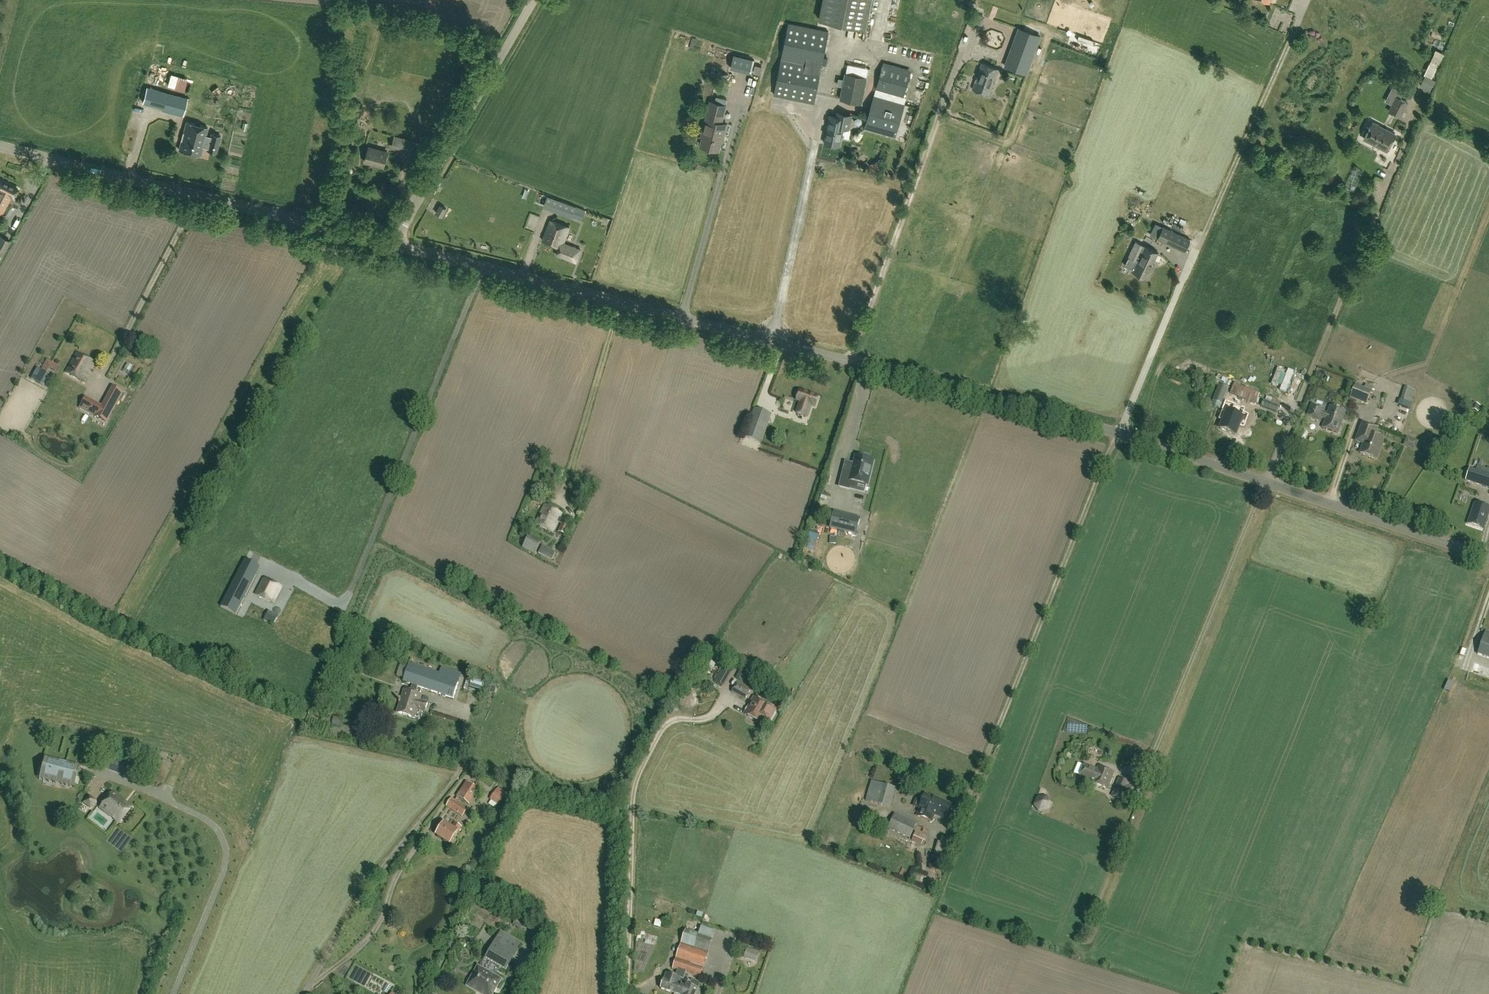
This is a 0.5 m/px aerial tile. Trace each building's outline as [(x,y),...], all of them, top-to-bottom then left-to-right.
[(871,0),(823,0),(819,19),(865,28),(871,0)] [(789,23),(774,94),(814,103),(829,31),(789,23)] [(1005,66),(1026,74),(1040,36),(1019,28),(1005,66)] [(990,95),(999,69),(982,63),(973,89),(990,95)] [(877,89),(904,97),(911,73),(883,65),(877,89)] [(863,104),(868,80),(869,77),(845,73),(844,76),(839,99),(863,104)] [(1423,76),(1417,89),(1426,93),(1432,80),(1423,76)] [(182,115),(187,98),(186,98),(186,100),(147,89),(148,87),(143,103),(163,108),(162,110),(182,115)] [(759,96),(760,88),(753,87),(752,95),(759,96)] [(896,136),(905,104),(875,96),(866,127),(896,136)] [(1401,117),(1409,102),(1396,96),(1389,111),(1401,117)] [(704,136),(702,146),(719,150),(722,141),(723,141),(728,124),(722,123),(726,105),(711,101),(702,136),(704,136)] [(836,114),(836,117),(830,116),(824,142),(839,146),(841,136),(842,137),(846,117),(836,114)] [(216,153),(221,136),(211,134),(211,136),(206,135),(208,128),(186,123),(179,150),(201,156),(203,147),(208,149),(207,150),(216,153)] [(1397,135),(1373,124),(1366,140),(1389,151),(1397,135)] [(394,136),(391,147),(410,153),(413,142),(394,136)] [(365,161),(384,167),(388,153),(369,147),(365,161)] [(2,213),(11,196),(13,198),(18,189),(0,180),(0,213),(2,213)] [(559,200),(554,211),(572,218),(577,206),(559,200)] [(440,205),(435,213),(441,216),(445,209),(440,205)] [(543,240),(560,247),(556,255),(576,262),(581,250),(563,243),(570,227),(551,220),(543,240)] [(1170,221),(1168,225),(1179,230),(1181,226),(1170,221)] [(1190,239),(1163,226),(1158,238),(1185,251),(1190,239)] [(2,256),(10,241),(0,236),(0,255),(2,256)] [(1144,245),(1139,257),(1153,263),(1158,252),(1144,245)] [(1155,264),(1153,263),(1139,257),(1132,271),(1148,279),(1155,264)] [(75,353),(66,373),(84,382),(94,362),(75,353)] [(92,365),(90,373),(97,375),(100,367),(92,365)] [(1211,405),(1221,409),(1229,387),(1225,386),(1229,378),(1218,375),(1214,385),(1217,386),(1211,405)] [(1260,394),(1235,384),(1231,394),(1256,404),(1260,394)] [(1350,398),(1367,404),(1373,391),(1356,384),(1350,398)] [(1402,387),(1399,401),(1409,403),(1412,389),(1402,387)] [(801,402),(798,413),(808,417),(811,406),(815,407),(818,396),(799,391),(796,400),(801,402)] [(1224,406),(1254,418),(1258,407),(1228,395),(1224,406)] [(79,407),(106,422),(113,411),(85,396),(79,407)] [(1281,402),(1267,396),(1263,407),(1277,413),(1281,402)] [(781,404),(787,406),(789,398),(782,397),(781,404)] [(1404,413),(1407,407),(1397,403),(1395,409),(1404,413)] [(1339,433),(1346,411),(1330,405),(1328,414),(1323,412),(1324,409),(1311,404),(1307,417),(1320,422),(1321,417),(1326,419),(1323,428),(1339,433)] [(761,443),(771,414),(755,408),(744,436),(761,443)] [(1394,424),(1400,415),(1395,411),(1389,420),(1394,424)] [(1228,412),(1221,429),(1236,434),(1242,417),(1228,412)] [(1379,428),(1363,422),(1356,441),(1364,443),(1360,453),(1377,459),(1385,437),(1377,433),(1379,428)] [(862,478),(869,454),(852,450),(846,474),(862,478)] [(1470,467),(1466,480),(1488,488),(1488,469),(1478,465),(1477,469),(1470,467)] [(1488,515),(1488,507),(1476,502),(1468,524),(1484,529),(1488,515)] [(545,505),(536,525),(553,534),(559,522),(562,524),(558,531),(565,534),(571,521),(565,518),(564,519),(560,517),(562,513),(545,505)] [(834,511),(829,528),(856,535),(860,518),(834,511)] [(522,549),(535,555),(542,542),(529,535),(522,549)] [(555,553),(542,547),(538,554),(551,561),(555,553)] [(236,615),(260,567),(245,560),(221,607),(236,615)] [(273,564),(269,571),(279,576),(283,570),(273,564)] [(265,578),(256,594),(274,603),(282,587),(265,578)] [(265,610),(261,619),(272,624),(275,615),(265,610)] [(1487,631),(1479,654),(1488,658),(1488,632),(1487,631)] [(1471,663),(1469,671),(1488,677),(1488,668),(1471,663)] [(404,683),(454,699),(463,674),(442,668),(438,675),(415,667),(412,674),(407,673),(404,683)] [(724,688),(732,674),(732,673),(723,668),(715,682),(724,688)] [(482,690),(484,681),(473,679),(470,688),(482,690)] [(732,692),(746,699),(752,690),(738,682),(732,692)] [(422,696),(404,690),(397,712),(415,718),(417,710),(425,712),(428,703),(420,701),(422,696)] [(754,698),(745,714),(761,723),(771,707),(754,698)] [(106,755),(101,768),(134,780),(138,767),(106,755)] [(78,770),(66,767),(67,765),(59,763),(58,765),(44,762),(40,775),(75,784),(78,770)] [(1085,764),(1079,778),(1108,789),(1115,773),(1099,766),(1098,769),(1085,764)] [(1111,796),(1123,801),(1125,797),(1131,798),(1135,788),(1130,786),(1131,783),(1119,779),(1111,796)] [(890,807),(896,788),(872,781),(867,801),(890,807)] [(467,782),(457,796),(469,804),(478,789),(467,782)] [(86,790),(81,798),(89,804),(95,795),(86,790)] [(487,799),(497,805),(501,797),(492,791),(487,799)] [(100,809),(120,824),(132,807),(112,792),(100,809)] [(951,805),(938,800),(925,795),(917,816),(932,822),(935,815),(946,819),(951,805)] [(468,809),(466,808),(452,799),(447,807),(463,817),(468,809)] [(888,829),(911,839),(917,823),(895,814),(888,829)] [(444,824),(437,835),(451,844),(462,828),(456,824),(452,829),(444,824)] [(935,840),(932,857),(945,859),(948,842),(935,840)] [(938,870),(940,863),(930,860),(928,867),(938,870)] [(651,925),(658,926),(659,919),(652,918),(651,925)] [(687,974),(700,936),(685,931),(673,969),(687,974)] [(486,959),(506,970),(520,945),(500,933),(486,959)] [(642,934),(642,943),(653,944),(653,934),(642,934)] [(713,940),(700,936),(687,974),(700,978),(713,940)] [(489,975),(478,968),(468,987),(480,993),(493,993),(500,981),(489,975)] [(683,986),(686,979),(667,973),(661,989),(674,993),(678,985),(683,986)] [(702,990),(698,989),(701,983),(692,980),(690,986),(688,986),(690,981),(686,979),(683,986),(678,985),(674,993),(676,993),(701,993),(702,990)]
